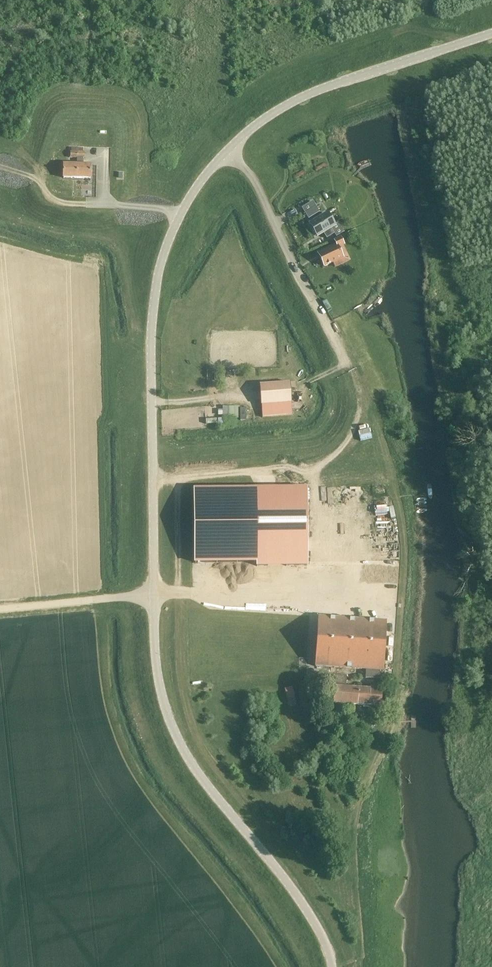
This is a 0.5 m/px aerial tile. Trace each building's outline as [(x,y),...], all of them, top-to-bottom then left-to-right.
[(71,148),(71,152),(71,158),(77,158),(77,165),(64,165),(64,178),(91,179),(91,165),(83,165),(83,158),(84,158),(84,152),(83,152),(83,148),(71,148)] [(313,202),(302,208),(306,215),(310,213),(312,217),(319,212),(313,202)] [(331,228),(335,225),(328,214),(310,225),(317,236),(323,232),(327,239),(335,234),(331,228)] [(336,244),(318,253),(325,266),(333,263),(343,258),(338,248),(343,245),(344,245),(341,238),(335,241),(336,244)] [(261,405),(292,403),(290,383),(260,385),(261,405)] [(307,487),(194,489),(195,563),(257,563),(257,567),(308,566),(307,487)] [(366,670),(366,678),(380,679),(380,671),(384,671),(387,622),(318,617),(315,666),(366,670)] [(346,688),(347,677),(347,676),(335,675),(334,687),(333,704),(368,706),(368,713),(377,713),(378,707),(381,707),(383,687),(370,686),(370,689),(346,688)]
